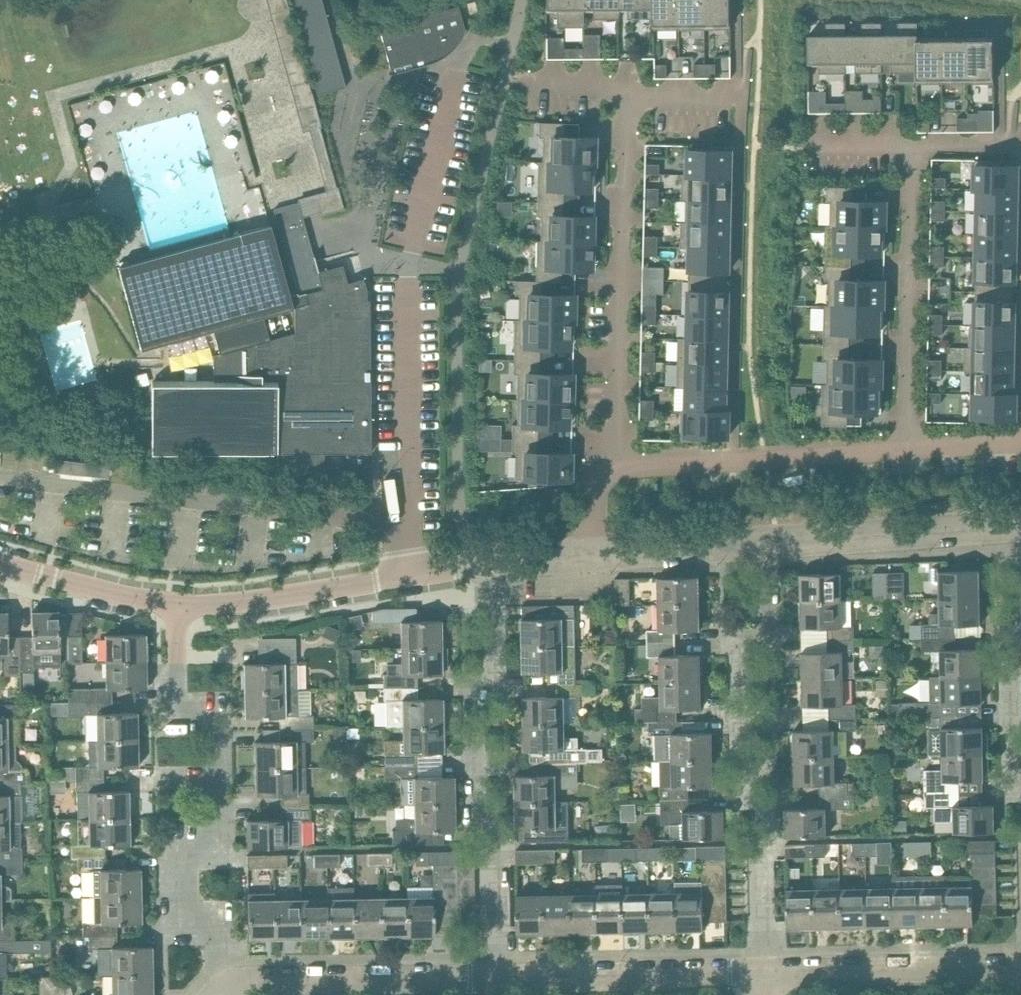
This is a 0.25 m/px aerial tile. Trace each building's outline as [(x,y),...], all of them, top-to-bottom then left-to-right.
[(321,215),(344,209),(337,187),(335,188),(320,128),(321,127),(312,92),(310,92),(285,0),(266,0),(302,132),(310,130),(328,194),(316,198),(321,215)] [(328,23),(322,0),(291,0),(317,95),(346,87),(328,23)] [(545,10),(556,10),(557,27),(583,27),(583,9),(582,9),(582,0),(545,0),(545,10)] [(582,9),(583,9),(592,9),(593,19),(619,19),(619,9),(618,9),(618,0),(582,0),(582,9)] [(618,9),(619,9),(628,9),(629,19),(654,18),(654,0),(618,0),(618,9)] [(680,29),(680,0),(654,0),(654,18),(654,30),(680,29)] [(680,29),(705,29),(705,0),(680,0),(680,29)] [(705,29),(731,29),(731,0),(705,0),(705,29)] [(412,68),(428,64),(436,61),(444,57),(452,51),(458,44),(463,37),(467,28),(464,28),(459,8),(380,29),(390,68),(410,63),(412,68)] [(899,35),(882,35),(881,35),(882,63),(892,63),(892,73),(917,72),(918,72),(917,40),(918,40),(918,22),(898,23),(899,35)] [(846,63),(845,35),(846,35),(846,23),(826,23),(827,35),(808,35),(809,64),(820,64),(820,73),(846,73),(846,63)] [(882,63),(881,35),(882,35),(882,23),(862,23),(863,35),(846,35),(845,35),(846,63),(856,63),(856,73),(882,73),(882,63)] [(567,35),(567,46),(584,46),(584,35),(567,35)] [(943,39),(918,40),(917,40),(918,72),(917,72),(917,84),(943,83),(943,39)] [(943,39),(943,83),(968,83),(968,39),(943,39)] [(968,83),(994,83),(994,39),(968,39),(968,83)] [(582,48),(563,48),(564,58),(582,58),(582,48)] [(667,77),(667,64),(656,64),(656,77),(667,77)] [(694,77),(705,77),(705,64),(694,64),(694,77)] [(716,64),(705,64),(705,77),(716,77),(716,64)] [(846,103),(826,103),(827,112),(846,112),(846,103)] [(919,131),(930,131),(930,118),(919,118),(919,131)] [(958,131),(968,131),(968,118),(958,118),(958,131)] [(979,118),(968,118),(968,131),(979,131),(979,118)] [(598,137),(578,137),(564,136),(564,123),(539,122),(539,137),(543,137),(542,162),(542,163),(596,164),(596,165),(597,165),(598,137)] [(732,162),(732,151),(690,150),(689,174),(689,175),(731,176),(735,176),(735,162),(732,162)] [(1020,177),(1018,177),(1018,166),(991,165),(991,160),(976,160),(975,189),(978,189),(1017,189),(1017,190),(1020,190),(1020,177)] [(563,203),(563,190),(577,190),(592,190),(592,182),(595,182),(596,165),(596,164),(542,163),(542,162),(538,161),(537,202),(563,203)] [(660,164),(647,164),(647,174),(660,174),(660,164)] [(734,183),(731,183),(731,176),(689,175),(689,174),(683,174),(682,199),(687,200),(687,199),(731,200),(731,201),(734,201),(734,183)] [(946,178),(933,178),(933,188),(946,188),(946,178)] [(887,201),(867,201),(853,201),(853,187),(828,187),(827,201),(831,202),(831,226),(831,227),(884,228),(884,229),(886,229),(887,201)] [(646,188),(646,198),(659,198),(659,188),(646,188)] [(1020,213),(1020,200),(1017,200),(1017,190),(1017,189),(978,189),(978,211),(1017,212),(1017,213),(1020,213)] [(659,208),(659,198),(646,198),(646,208),(659,208)] [(734,207),(731,207),(731,201),(731,200),(687,199),(687,200),(686,222),(686,223),(730,224),(730,225),(734,225),(734,207)] [(932,201),(932,211),(945,211),(946,201),(932,201)] [(596,216),(577,216),(562,216),(563,203),(537,202),(537,216),(541,216),(540,241),(540,242),(594,243),(594,244),(595,244),(596,216)] [(270,225),(269,225),(231,236),(132,263),(118,267),(141,350),(161,345),(213,331),(219,354),(213,355),(213,381),(204,381),(152,382),(152,384),(152,406),(152,435),(152,455),(282,454),(282,474),(324,473),(324,470),(324,453),(346,453),(371,453),(370,384),(369,300),(366,300),(366,290),(363,278),(352,282),(348,283),(343,265),(338,267),(318,272),(315,262),(315,261),(303,220),(302,217),(298,203),(279,208),(273,210),(296,293),(292,295),(289,295),(270,225)] [(945,221),(945,211),(932,211),(932,220),(945,221)] [(1017,212),(978,211),(977,234),(1016,235),(1016,236),(1020,236),(1020,222),(1017,222),(1017,213),(1017,212)] [(681,247),(690,248),(690,247),(730,248),(730,249),(733,249),(733,231),(730,231),(730,225),(730,224),(686,223),(686,222),(682,222),(681,247)] [(826,266),(851,267),(852,254),(866,254),(881,254),(881,246),(884,246),(884,229),(884,228),(831,227),(831,226),(827,226),(826,266)] [(1019,259),(1019,242),(1016,242),(1016,236),(1016,235),(977,234),(977,257),(1016,258),(1016,259),(1019,259)] [(645,236),(645,246),(658,246),(658,236),(645,236)] [(594,244),(594,243),(540,242),(540,241),(536,241),(535,281),(541,281),(561,282),(561,269),(574,269),(590,269),(591,261),(594,261),(594,244)] [(645,246),(645,256),(658,256),(658,246),(645,246)] [(931,256),(944,256),(945,246),(931,246),(931,256)] [(690,281),(725,282),(725,271),(729,271),(730,249),(730,248),(690,247),(690,248),(690,281)] [(931,256),(931,266),(944,266),(944,256),(931,256)] [(1011,292),(1011,282),(1015,282),(1016,259),(1016,258),(977,257),(976,291),(1011,292)] [(851,267),(826,266),(825,281),(829,281),(829,305),(829,306),(883,307),(883,308),(884,308),(885,280),(865,280),(851,280),(851,267)] [(541,281),(535,281),(515,280),(515,295),(519,295),(518,319),(518,320),(569,321),(569,322),(574,322),(574,295),(541,294),(541,281)] [(725,292),(725,282),(690,281),(689,315),(728,316),(728,315),(729,292),(725,292)] [(1015,302),(1011,302),(1011,292),(976,291),(975,324),(975,325),(1014,326),(1014,325),(1015,302)] [(643,314),(657,314),(657,304),(644,304),(643,314)] [(824,345),(850,346),(850,333),(864,333),(879,333),(879,325),(882,325),(883,308),(883,307),(829,306),(829,305),(825,305),(824,345)] [(643,324),(656,324),(657,314),(643,314),(643,324)] [(943,315),(930,314),(930,324),(943,324),(943,315)] [(731,330),(731,315),(728,315),(728,316),(689,315),(689,338),(688,339),(728,340),(728,339),(728,330),(731,330)] [(539,363),(540,347),(554,348),(569,348),(569,322),(569,321),(518,320),(518,319),(514,319),(514,320),(514,345),(514,362),(539,363)] [(930,324),(930,334),(943,334),(943,324),(930,324)] [(1014,349),(1014,348),(1014,339),(1017,339),(1018,325),(1014,325),(1014,326),(975,325),(975,324),(970,324),(970,347),(970,348),(1014,349)] [(679,338),(678,362),(727,364),(727,363),(727,357),(730,357),(731,339),(728,339),(728,340),(688,339),(689,338),(679,338)] [(863,359),(849,359),(850,346),(824,345),(824,360),(828,360),(827,384),(827,385),(881,386),(881,387),(882,387),(883,359),(863,359)] [(1013,372),(1013,371),(1014,361),(1017,362),(1017,348),(1014,348),(1014,349),(970,348),(970,347),(965,347),(965,371),(974,372),(974,371),(1013,372)] [(656,352),(643,352),(642,362),(656,362),(656,352)] [(929,370),(942,370),(942,360),(929,360),(929,370)] [(517,399),(572,400),(572,380),(553,379),(539,379),(539,363),(514,362),(513,374),(517,374),(517,399)] [(655,372),(656,362),(642,362),(642,372),(655,372)] [(678,388),(687,388),(687,387),(726,388),(727,387),(727,381),(730,381),(730,363),(727,363),(727,364),(678,362),(678,388)] [(942,370),(929,370),(929,380),(942,380),(942,370)] [(1013,394),(1013,387),(1016,387),(1017,371),(1013,371),(1013,372),(974,371),(974,372),(974,393),(1013,394)] [(822,425),(848,425),(848,412),(862,412),(877,412),(877,404),(880,404),(881,387),(881,386),(827,385),(827,384),(823,384),(822,425)] [(726,412),(726,411),(726,405),(729,405),(730,387),(727,387),(726,388),(687,387),(687,388),(687,410),(687,411),(726,412)] [(928,393),(928,403),(941,403),(941,393),(928,393)] [(1013,394),(974,393),(973,417),(1016,418),(1016,394),(1013,394)] [(567,427),(567,419),(570,419),(570,402),(572,402),(572,400),(517,399),(517,400),(517,424),(512,424),(512,439),(537,439),(538,426),(552,427),(567,427)] [(654,410),(655,400),(641,400),(641,410),(654,410)] [(641,410),(641,420),(654,420),(654,410),(641,410)] [(687,411),(687,410),(682,410),(681,441),(702,441),(702,436),(729,437),(729,411),(726,411),(726,412),(687,411)] [(478,438),(478,451),(489,451),(489,439),(478,438)] [(528,480),(528,486),(542,485),(542,480),(570,480),(571,453),(551,453),(537,452),(537,439),(512,439),(511,453),(516,453),(515,479),(528,480)] [(941,598),(978,597),(978,572),(980,572),(980,570),(938,571),(938,568),(932,568),(932,580),(936,584),(941,584),(941,598)] [(872,599),(887,599),(887,572),(872,572),(872,599)] [(887,599),(904,599),(904,572),(887,572),(887,599)] [(802,576),(803,600),(840,600),(839,574),(842,574),(841,573),(800,574),(800,576),(802,576)] [(699,578),(699,576),(658,577),(657,578),(660,578),(661,604),(698,604),(697,578),(699,578)] [(630,605),(630,578),(615,578),(616,605),(630,605)] [(978,597),(941,598),(942,623),(922,624),(922,637),(956,636),(956,625),(981,624),(981,622),(979,622),(978,597)] [(826,627),(826,639),(855,638),(854,625),(840,625),(840,600),(803,600),(803,626),(801,626),(801,628),(826,627)] [(698,628),(698,604),(661,604),(661,630),(647,630),(647,643),(675,642),(675,630),(700,630),(700,628),(698,628)] [(575,644),(575,605),(547,605),(547,618),(522,619),(522,621),(523,621),(524,646),(575,644)] [(416,608),(382,608),(372,611),(372,623),(400,622),(401,648),(440,647),(439,622),(441,622),(441,621),(416,621),(416,608)] [(32,637),(20,637),(20,665),(20,672),(33,672),(33,654),(60,653),(59,611),(57,611),(57,613),(33,614),(33,611),(31,611),(32,637)] [(20,665),(20,637),(8,637),(7,612),(5,612),(5,614),(0,614),(0,666),(20,665)] [(82,662),(81,612),(67,612),(68,662),(82,662)] [(327,625),(322,636),(335,642),(340,631),(327,625)] [(104,635),(105,662),(144,661),(144,636),(146,636),(146,634),(104,635)] [(956,636),(922,637),(923,650),(940,650),(941,676),(980,675),(979,650),(981,650),(981,649),(956,649),(956,636)] [(246,690),(286,690),(285,663),(296,663),(295,638),(268,638),(268,663),(243,664),(243,665),(245,665),(246,690)] [(855,652),(855,638),(826,639),(827,652),(802,652),(802,654),(804,654),(804,679),(844,678),(844,652),(855,652)] [(659,657),(660,682),(699,682),(699,656),(701,656),(701,654),(676,655),(675,642),(647,643),(647,657),(659,657)] [(575,644),(524,646),(525,671),(523,671),(523,673),(548,672),(548,684),(577,684),(575,644)] [(383,687),(417,687),(417,674),(442,674),(442,672),(440,672),(440,647),(401,648),(401,674),(383,674),(383,687)] [(78,702),(112,701),(112,689),(147,688),(147,686),(145,686),(144,661),(105,662),(105,688),(68,689),(68,702),(78,702)] [(34,690),(34,673),(22,673),(23,690),(34,690)] [(980,675),(941,676),(929,676),(929,702),(898,702),(898,716),(924,716),(958,715),(957,703),(982,702),(982,700),(980,700),(980,675)] [(828,705),(828,717),(857,716),(857,703),(845,703),(844,678),(804,679),(805,704),(803,704),(803,706),(828,705)] [(705,681),(699,682),(660,682),(660,698),(642,698),(642,708),(634,709),(634,721),(649,721),(677,720),(677,709),(702,708),(702,706),(700,706),(700,701),(705,701),(705,681)] [(582,684),(577,684),(548,684),(548,697),(523,697),(523,699),(526,699),(526,724),(564,723),(578,723),(577,692),(582,692),(582,684)] [(418,699),(417,687),(383,687),(384,726),(404,726),(441,725),(440,700),(443,700),(443,699),(418,699)] [(286,716),(286,690),(246,690),(246,715),(244,715),(244,717),(279,716),(279,729),(308,728),(308,729),(314,729),(314,715),(286,716)] [(112,701),(78,702),(68,702),(68,715),(97,714),(97,740),(136,739),(135,714),(138,714),(138,712),(112,713),(112,701)] [(17,743),(17,719),(25,718),(24,704),(0,705),(0,744),(17,743)] [(943,755),(987,754),(987,732),(981,732),(981,728),(983,729),(983,727),(958,727),(958,715),(924,716),(924,729),(942,729),(943,755)] [(796,732),(796,757),(837,757),(837,730),(857,730),(857,716),(828,717),(828,730),(793,731),(793,732),(796,732)] [(677,721),(677,720),(649,721),(649,735),(655,735),(656,761),(661,760),(672,760),(711,759),(710,734),(713,734),(713,732),(685,733),(685,721),(677,721)] [(579,761),(579,762),(589,762),(588,748),(579,748),(579,737),(564,737),(564,723),(526,724),(526,749),(524,749),(524,751),(549,750),(550,762),(579,761)] [(385,766),(419,765),(419,753),(444,752),(444,750),(441,750),(441,725),(404,726),(404,739),(384,740),(385,766)] [(308,729),(308,728),(279,729),(280,741),(254,742),(254,743),(257,743),(257,768),(297,767),(297,742),(308,741),(308,729)] [(136,739),(97,740),(98,767),(76,767),(76,779),(104,779),(103,767),(139,766),(139,765),(136,765),(136,739)] [(26,782),(26,770),(21,770),(19,765),(15,761),(15,745),(17,745),(17,743),(0,744),(0,783),(20,782),(26,782)] [(620,760),(627,760),(627,756),(624,752),(619,752),(620,760)] [(988,774),(987,754),(943,755),(943,770),(925,770),(925,795),(959,794),(959,781),(984,780),(984,778),(982,778),(982,774),(988,774)] [(819,784),(820,796),(850,796),(850,783),(838,783),(837,757),(796,757),(796,782),(794,782),(794,784),(819,784)] [(662,799),(689,799),(689,787),(714,786),(714,784),(711,784),(711,759),(672,760),(661,760),(662,799)] [(517,802),(557,802),(557,776),(579,775),(579,762),(579,761),(550,762),(550,775),(515,775),(515,777),(517,777),(517,802)] [(419,777),(419,765),(385,766),(385,779),(412,778),(413,804),(452,803),(452,778),(454,778),(454,777),(419,777)] [(281,795),(281,807),(309,806),(309,793),(298,794),(297,767),(257,768),(258,793),(255,793),(256,795),(281,795)] [(76,793),(77,818),(127,817),(127,792),(129,792),(129,791),(104,791),(104,779),(76,779),(76,793)] [(10,821),(20,821),(20,820),(21,820),(20,782),(0,783),(0,822),(10,821)] [(954,820),(954,833),(995,832),(995,830),(993,830),(992,806),(994,806),(994,805),(959,805),(959,794),(925,795),(926,808),(941,808),(941,821),(954,820)] [(856,810),(855,796),(850,796),(820,796),(820,808),(785,809),(785,811),(787,811),(788,835),(785,835),(785,836),(828,835),(828,811),(856,810)] [(689,811),(689,799),(662,799),(662,826),(683,826),(684,839),(728,838),(728,817),(722,817),(722,812),(724,812),(724,810),(689,811)] [(570,841),(570,814),(570,801),(557,802),(517,802),(518,827),(516,827),(516,829),(541,829),(541,842),(570,841)] [(393,844),(402,844),(430,844),(430,831),(455,830),(455,828),(453,828),(452,803),(413,804),(413,831),(393,831),(393,844)] [(247,846),(247,847),(302,846),(302,820),(310,820),(309,806),(281,807),(281,819),(246,820),(246,822),(248,822),(249,845),(247,846)] [(71,858),(77,858),(105,857),(105,845),(130,845),(130,843),(128,843),(127,817),(77,818),(78,845),(71,845),(71,858)] [(22,860),(22,846),(20,846),(20,821),(10,821),(0,822),(0,861),(22,860)] [(973,852),(996,852),(996,842),(1014,841),(1014,840),(967,841),(967,853),(973,852)] [(931,854),(931,841),(919,842),(919,855),(931,854)] [(879,855),(878,842),(866,843),(866,856),(879,855)] [(919,855),(919,842),(905,842),(906,855),(919,855)] [(866,856),(866,843),(853,843),(853,856),(866,856)] [(825,856),(825,844),(813,844),(814,857),(825,856)] [(703,860),(726,859),(726,847),(744,847),(744,845),(696,846),(697,860),(703,860)] [(636,861),(648,860),(648,847),(636,848),(636,861)] [(661,860),(661,847),(648,847),(648,860),(661,860)] [(596,861),(595,848),(583,849),(583,861),(596,861)] [(608,848),(595,848),(596,861),(608,861),(608,848)] [(542,849),(516,850),(516,863),(543,862),(542,849)] [(556,862),(555,849),(542,849),(543,862),(556,862)] [(428,864),(433,864),(475,863),(475,851),(428,852),(428,864)] [(392,865),(392,852),(379,853),(379,866),(392,865)] [(428,852),(415,852),(416,864),(428,864),(428,852)] [(996,864),(996,852),(973,852),(973,865),(996,864)] [(339,866),(339,853),(326,854),(326,867),(339,866)] [(379,866),(379,853),(366,853),(367,866),(379,866)] [(326,867),(326,854),(314,854),(314,867),(326,867)] [(273,855),(247,855),(247,868),(273,868),(273,855)] [(287,868),(286,855),(273,855),(273,868),(287,868)] [(105,857),(77,858),(77,870),(100,869),(100,896),(139,895),(138,870),(141,870),(141,868),(106,869),(105,857)] [(703,860),(703,872),(726,871),(726,859),(703,860)] [(22,860),(0,861),(0,900),(1,900),(0,873),(22,873),(22,860)] [(433,876),(475,876),(475,863),(433,864),(433,876)] [(973,865),(973,877),(997,877),(996,864),(973,865)] [(703,872),(703,884),(727,884),(726,871),(703,872)] [(946,923),(946,887),(945,875),(920,876),(921,924),(946,923)] [(434,889),(476,888),(475,876),(433,876),(434,889)] [(894,924),(921,924),(920,876),(893,876),(893,889),(894,924)] [(973,885),(973,890),(997,890),(997,877),(973,877),(973,885)] [(703,884),(703,891),(703,897),(727,896),(727,884),(703,884)] [(973,902),(973,890),(973,885),(971,885),(971,887),(946,887),(946,923),(972,923),(972,925),(974,925),(973,916),(973,902)] [(354,900),(353,888),(327,889),(327,901),(328,936),(354,935),(354,900)] [(476,901),(476,888),(434,889),(434,901),(476,901)] [(434,936),(434,927),(434,914),(434,901),(434,889),(406,889),(406,899),(407,934),(433,934),(433,936),(434,936)] [(815,926),(814,890),(808,890),(788,891),(788,889),(787,889),(787,921),(787,929),(789,929),(789,926),(790,926),(790,931),(801,931),(801,926),(815,926)] [(867,889),(840,890),(841,925),(867,925),(867,889)] [(893,889),(867,889),(867,925),(894,924),(893,889)] [(815,926),(841,925),(840,890),(814,890),(815,926)] [(997,902),(997,890),(973,890),(973,902),(997,902)] [(703,909),(703,897),(703,891),(702,891),(702,893),(675,894),(676,929),(702,928),(702,930),(704,930),(704,922),(703,909)] [(517,894),(517,926),(518,934),(519,934),(519,932),(544,931),(543,896),(518,897),(518,894),(517,894)] [(623,930),(650,929),(649,894),(622,895),(623,930)] [(650,929),(676,929),(675,894),(649,894),(650,929)] [(82,922),(82,935),(117,934),(117,923),(142,922),(142,921),(139,921),(139,895),(100,896),(101,921),(82,922)] [(571,931),(596,930),(596,895),(571,896),(571,931)] [(622,895),(596,895),(596,930),(623,930),(622,895)] [(544,931),(571,931),(571,896),(543,896),(544,931)] [(727,896),(703,897),(703,909),(727,908),(727,896)] [(381,935),(407,934),(406,899),(380,900),(381,935)] [(13,938),(13,925),(1,925),(1,900),(0,900),(0,939),(13,938)] [(250,937),(274,937),(274,902),(249,902),(249,900),(248,900),(248,940),(250,940),(250,937)] [(354,935),(381,935),(380,900),(354,900),(354,935)] [(274,937),(301,936),(301,901),(274,902),(274,937)] [(301,936),(328,936),(327,901),(301,901),(301,936)] [(434,914),(476,913),(476,901),(434,901),(434,914)] [(973,916),(1015,915),(1016,913),(997,914),(997,902),(973,902),(973,916)] [(727,919),(727,908),(703,909),(704,922),(746,921),(745,919),(727,919)] [(476,926),(476,913),(434,914),(434,927),(476,926)] [(117,947),(117,934),(82,935),(88,935),(89,962),(113,961),(113,973),(150,973),(150,948),(152,948),(152,946),(117,947)] [(13,938),(0,939),(0,951),(13,951),(13,938)] [(150,973),(113,973),(113,980),(114,994),(151,994),(150,973)] [(39,994),(53,994),(52,975),(39,975),(39,994)] [(53,994),(66,994),(66,975),(52,975),(53,994)]
